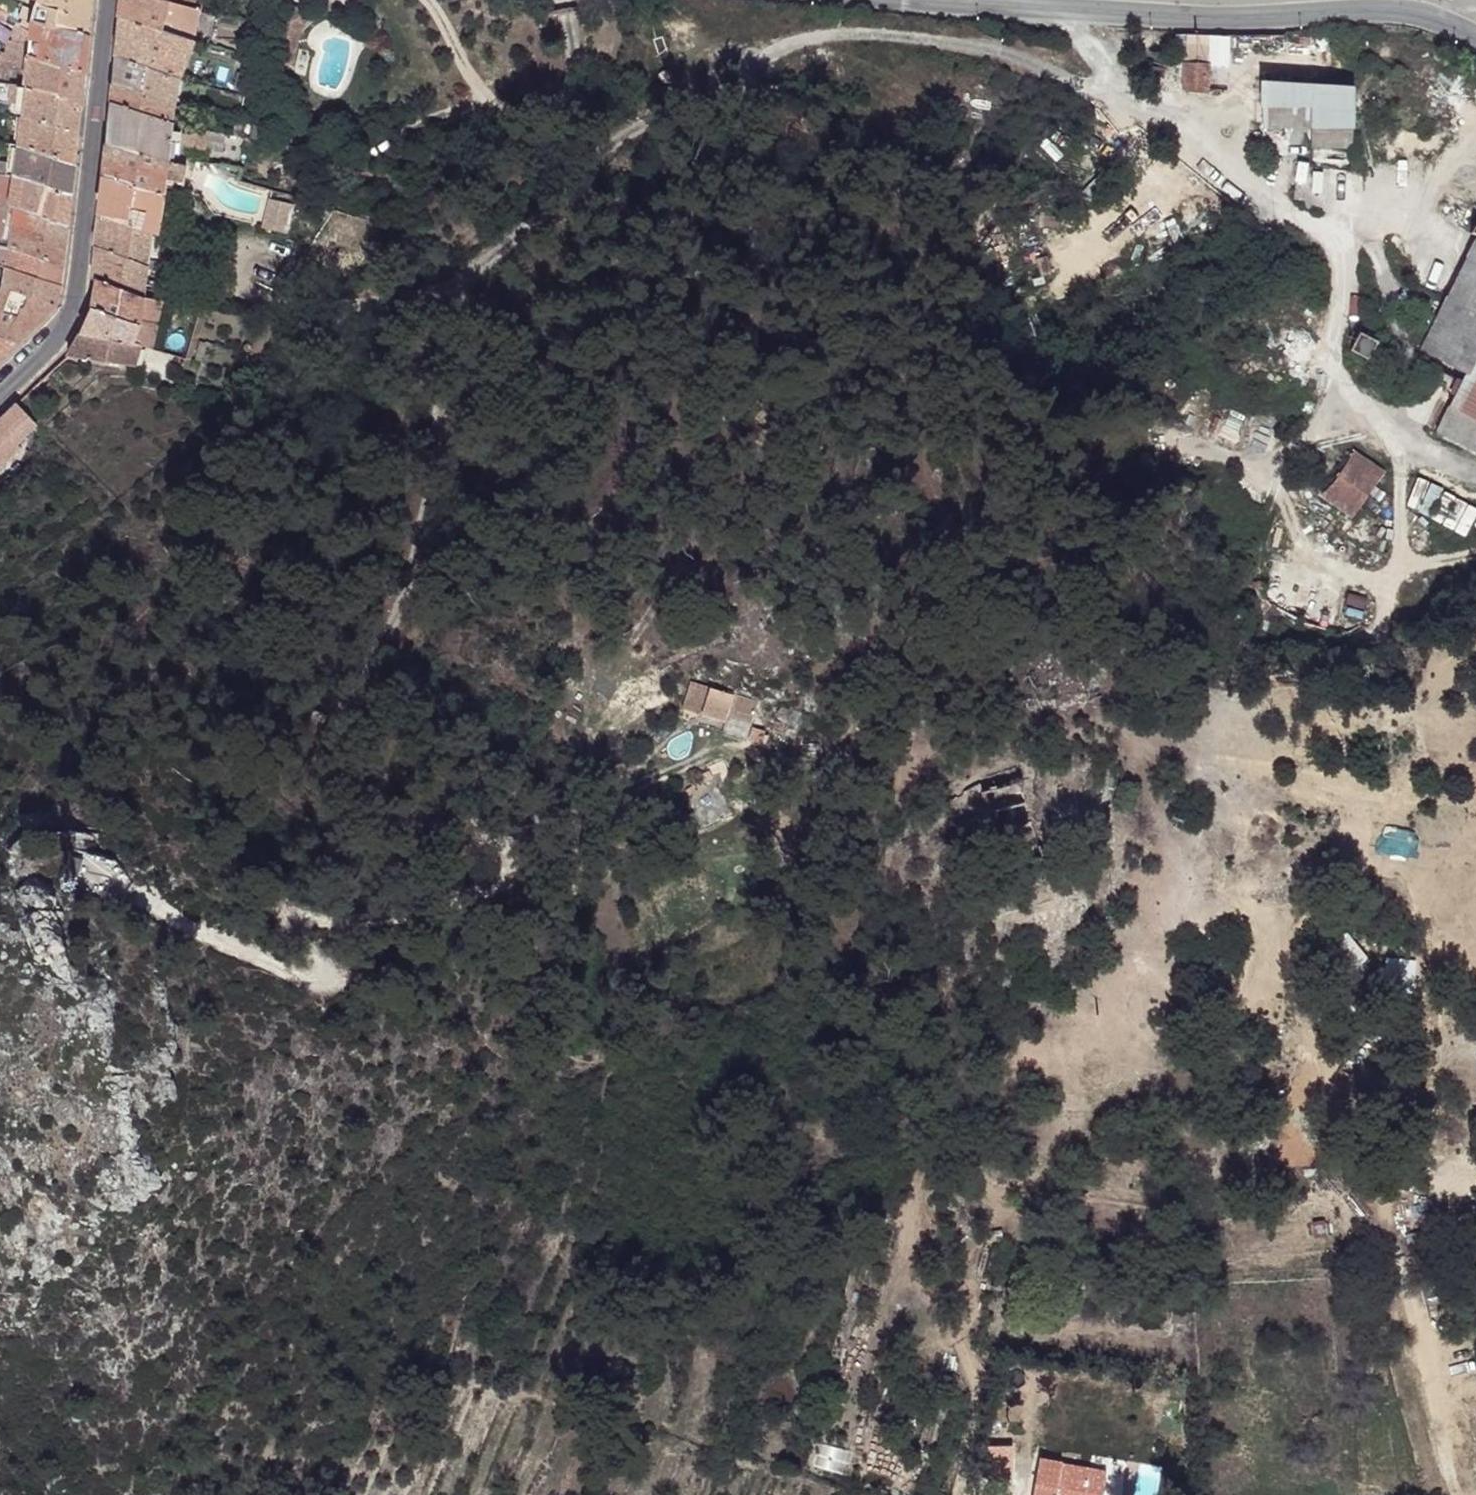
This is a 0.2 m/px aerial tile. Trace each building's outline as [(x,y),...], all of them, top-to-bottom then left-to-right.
[(37,2),(31,20),(88,36),(91,0),(37,0),(37,2)] [(160,0),(119,0),(117,19),(161,32),(168,2),(166,2),(160,0)] [(166,2),(168,2),(200,11),(203,0),(166,0),(166,2)] [(200,11),(168,2),(161,32),(193,43),(200,11)] [(161,32),(117,19),(113,58),(178,80),(193,43),(161,32)] [(88,36),(31,20),(30,32),(28,58),(83,75),(88,36)] [(15,25),(12,44),(6,43),(4,64),(0,63),(0,86),(25,90),(28,58),(30,32),(18,26),(15,25)] [(83,75),(28,58),(25,90),(80,107),(83,75)] [(178,80),(113,58),(111,85),(173,104),(178,80)] [(1206,66),(1184,63),(1181,85),(1204,88),(1206,66)] [(660,67),(658,72),(660,76),(665,78),(668,74),(666,68),(660,67)] [(1356,75),(1265,71),(1262,96),(1311,98),(1311,117),(1352,120),(1356,75)] [(173,104),(111,85),(109,103),(170,123),(173,104)] [(0,86),(0,99),(23,102),(25,90),(0,86)] [(80,107),(25,90),(23,102),(22,116),(77,134),(80,107)] [(1311,98),(1262,96),(1261,116),(1311,117),(1311,98)] [(170,123),(109,103),(105,144),(166,162),(170,123)] [(77,134),(22,116),(20,133),(19,145),(73,167),(77,134)] [(1352,120),(1311,117),(1310,140),(1352,142),(1352,120)] [(0,143),(0,176),(14,179),(19,145),(0,143)] [(166,162),(105,144),(102,178),(160,198),(163,180),(166,162)] [(73,167),(19,145),(14,179),(70,196),(73,167)] [(184,167),(166,162),(163,180),(181,185),(184,167)] [(160,198),(102,178),(98,215),(149,233),(154,235),(159,207),(160,198)] [(70,196),(14,179),(9,207),(15,209),(66,228),(70,196)] [(294,205),(268,199),(261,228),(288,234),(294,205)] [(0,204),(0,223),(3,223),(6,223),(9,222),(13,223),(15,209),(9,207),(0,204)] [(66,228),(15,209),(13,223),(11,235),(9,249),(61,267),(66,228)] [(149,233),(98,215),(95,248),(145,267),(149,233)] [(0,232),(0,248),(9,249),(11,235),(0,232)] [(1428,345),(1468,366),(1437,429),(1475,449),(1475,246),(1428,345)] [(0,248),(0,268),(6,269),(9,249),(0,248)] [(145,267),(95,248),(91,280),(95,282),(142,299),(145,267)] [(61,267),(9,249),(6,269),(59,287),(61,267)] [(59,287),(6,269),(3,290),(55,306),(59,287)] [(142,299),(95,282),(89,310),(136,326),(142,299)] [(3,290),(0,298),(0,338),(17,344),(55,306),(3,290)] [(152,301),(142,299),(136,326),(133,344),(139,346),(149,349),(153,330),(164,333),(169,312),(159,309),(160,302),(152,301)] [(136,326),(89,310),(80,334),(133,344),(136,326)] [(1381,336),(1362,326),(1355,341),(1372,351),(1381,336)] [(133,344),(80,334),(65,358),(133,368),(139,346),(133,344)] [(0,338),(0,362),(17,344),(0,338)] [(15,405),(0,420),(0,465),(18,447),(39,427),(15,405)] [(1355,452),(1324,499),(1364,524),(1381,499),(1368,490),(1382,470),(1355,452)] [(1465,535),(1475,509),(1475,503),(1418,478),(1404,510),(1465,535)] [(1292,571),(1281,571),(1281,586),(1292,585),(1292,571)] [(696,710),(675,705),(668,730),(690,735),(696,710)] [(742,722),(696,710),(690,735),(714,742),(716,735),(737,740),(742,722)] [(716,735),(714,742),(710,756),(731,762),(737,740),(716,735)] [(752,749),(743,746),(739,759),(749,763),(752,749)] [(1067,1265),(1050,1261),(1048,1272),(1065,1277),(1067,1265)] [(1084,1269),(1067,1265),(1065,1277),(1081,1279),(1084,1269)] [(1360,1356),(1345,1354),(1343,1368),(1358,1369),(1359,1359),(1360,1356)] [(1023,1438),(991,1439),(992,1449),(1023,1449),(1023,1438)] [(1039,1456),(1032,1494),(1100,1494),(1104,1469),(1060,1462),(1060,1460),(1039,1456)]
